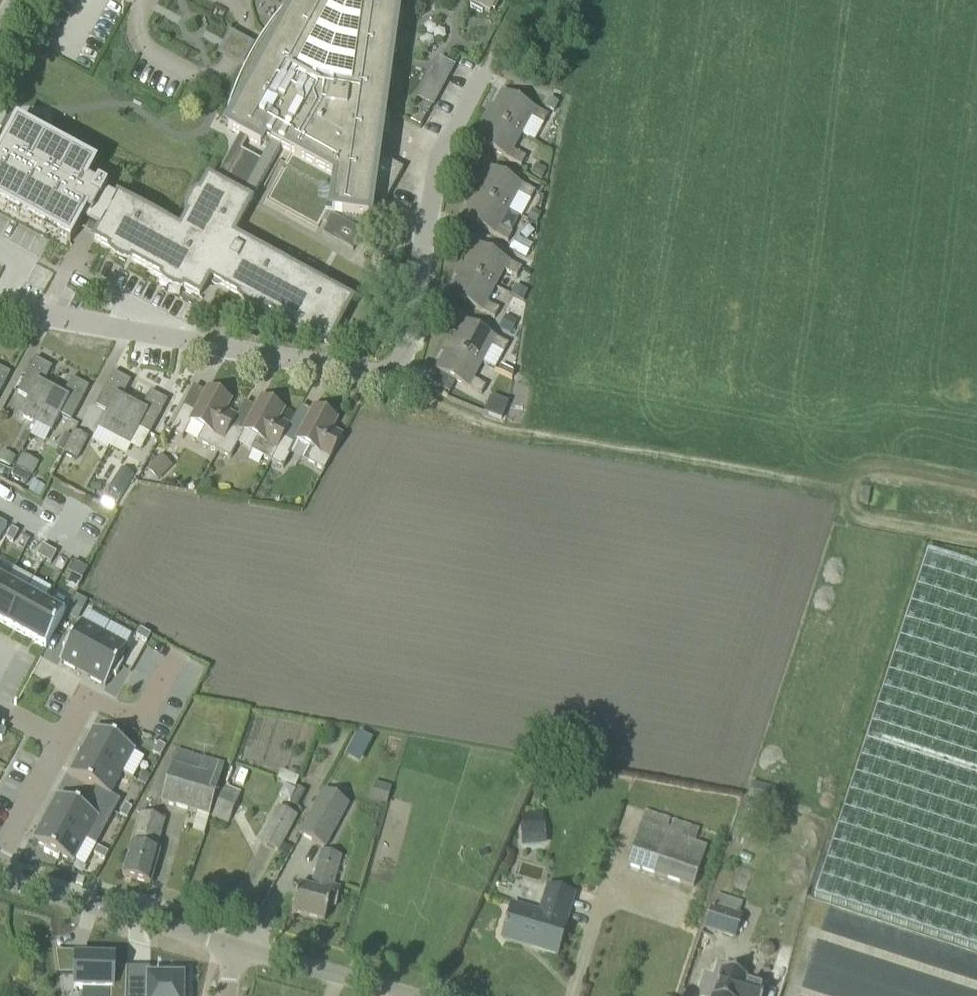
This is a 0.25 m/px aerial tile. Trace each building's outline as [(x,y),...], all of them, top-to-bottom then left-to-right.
[(297,2),(294,0),(292,0),(291,1),(293,2),(282,14),(277,20),(273,27),(263,40),(256,52),(248,67),(243,76),(237,90),(231,105),(230,105),(227,111),(229,112),(230,107),(238,111),(228,129),(261,147),(265,139),(272,142),(281,148),(337,178),(332,212),(369,217),(372,197),(385,204),(404,170),(378,155),(391,56),(394,56),(394,57),(395,57),(398,53),(399,48),(400,43),(400,39),(398,34),(397,34),(394,34),(399,0),(298,0),(297,2)] [(468,1),(475,5),(473,7),(485,13),(486,11),(493,14),(495,10),(497,11),(503,0),(469,0),(468,1)] [(433,106),(440,93),(428,86),(421,99),(428,103),(427,105),(429,110),(431,111),(433,106)] [(503,92),(489,117),(522,134),(531,118),(544,125),(548,116),(503,92)] [(550,98),(545,107),(554,112),(559,103),(550,98)] [(514,150),(522,134),(489,117),(476,142),(521,167),(526,157),(514,150)] [(81,160),(68,153),(56,146),(43,139),(31,132),(28,137),(14,130),(7,143),(1,139),(1,138),(0,137),(0,200),(8,204),(6,209),(18,215),(20,211),(34,218),(31,222),(43,229),(46,224),(59,231),(57,236),(70,244),(78,229),(82,221),(100,231),(117,199),(107,193),(107,192),(98,187),(97,188),(87,182),(95,167),(81,160)] [(184,288),(200,297),(210,278),(224,286),(224,287),(240,296),(243,292),(263,303),(261,307),(329,344),(352,302),(233,237),(281,148),(272,142),(241,197),(209,179),(200,196),(204,198),(193,218),(189,216),(181,231),(118,197),(117,199),(100,231),(95,240),(111,249),(113,244),(134,255),(132,260),(163,277),(165,272),(186,284),(184,288)] [(490,168),(477,192),(509,210),(517,195),(530,202),(535,192),(490,168)] [(501,227),(509,210),(477,192),(462,218),(508,243),(513,233),(501,227)] [(364,232),(333,215),(323,234),(354,251),(364,232)] [(526,259),(533,245),(516,236),(509,250),(526,259)] [(476,244),(463,269),(496,287),(505,270),(517,277),(522,267),(476,244)] [(496,287),(463,269),(449,295),(496,319),(501,310),(488,303),(496,287)] [(524,302),(529,292),(516,285),(511,295),(524,302)] [(463,320),(450,346),(483,364),(492,346),(504,353),(509,344),(463,320)] [(483,364),(450,346),(436,371),(482,394),(487,386),(475,380),(483,364)] [(36,423),(55,388),(54,387),(53,390),(44,384),(52,368),(35,359),(18,394),(28,400),(20,414),(36,423)] [(501,359),(495,371),(508,378),(514,365),(501,359)] [(11,374),(0,368),(0,394),(11,374)] [(99,428),(115,437),(132,404),(122,398),(131,382),(114,373),(96,407),(107,413),(99,428)] [(61,416),(71,422),(89,388),(72,379),(64,395),(54,390),(55,388),(36,423),(52,432),(61,416)] [(195,415),(183,408),(170,434),(183,440),(192,424),(204,430),(198,442),(218,453),(231,430),(237,418),(225,412),(231,401),(209,390),(195,415)] [(132,404),(115,437),(131,445),(139,429),(150,435),(168,402),(151,393),(142,409),(132,404)] [(490,398),(484,413),(502,420),(509,403),(494,397),(490,398)] [(262,399),(244,432),(258,440),(251,451),(271,462),(284,439),(290,428),(278,421),(284,411),(262,399)] [(310,449),(304,461),(325,472),(343,437),(331,431),(337,420),(315,408),(297,441),(310,449)] [(231,430),(218,453),(231,460),(243,436),(231,430)] [(78,461),(89,439),(74,431),(63,454),(78,461)] [(284,439),(271,462),(284,469),(296,446),(284,439)] [(15,459),(2,453),(0,457),(0,463),(10,468),(15,459)] [(33,478),(39,464),(22,456),(16,469),(17,469),(31,477),(33,478)] [(161,456),(147,469),(159,481),(173,467),(161,456)] [(121,496),(134,476),(122,468),(109,488),(121,496)] [(34,481),(28,492),(39,498),(45,487),(34,481)] [(13,543),(19,532),(12,528),(6,539),(13,543)] [(44,560),(50,549),(43,545),(37,556),(44,560)] [(51,563),(57,553),(50,549),(44,560),(51,563)] [(815,897),(976,950),(976,570),(927,553),(815,897)] [(68,573),(82,581),(87,570),(83,567),(81,566),(74,562),(68,573)] [(26,592),(7,582),(0,595),(0,621),(8,626),(26,592)] [(27,636),(45,602),(26,592),(8,626),(27,636)] [(86,602),(76,597),(67,614),(77,619),(86,602)] [(64,612),(45,602),(27,636),(46,646),(46,647),(47,647),(66,612),(64,611),(64,612)] [(84,673),(105,633),(82,621),(75,633),(72,632),(64,646),(67,648),(61,661),(84,673)] [(151,636),(140,630),(136,637),(147,643),(151,636)] [(128,645),(105,633),(84,673),(107,685),(113,673),(117,675),(125,660),(121,658),(128,645)] [(95,728),(82,751),(122,773),(135,750),(122,743),(124,740),(109,732),(107,735),(95,728)] [(347,755),(361,762),(373,739),(360,732),(347,755)] [(160,758),(166,748),(159,744),(153,754),(160,758)] [(177,750),(173,766),(161,803),(210,818),(225,764),(177,750)] [(110,795),(122,773),(82,751),(70,774),(95,788),(110,796),(110,795)] [(139,782),(146,786),(151,776),(144,773),(139,782)] [(212,818),(227,825),(242,792),(226,786),(212,818)] [(110,796),(95,788),(89,798),(115,812),(121,801),(110,795),(110,796)] [(321,789),(297,834),(324,848),(348,804),(321,789)] [(59,795),(46,818),(86,840),(98,818),(98,817),(83,809),(59,795)] [(109,824),(115,812),(89,798),(83,809),(98,817),(98,818),(109,824)] [(127,820),(133,809),(125,805),(120,816),(127,820)] [(298,817),(279,807),(270,825),(261,843),(278,852),(298,817)] [(707,848),(695,844),(699,829),(646,812),(627,868),(692,891),(707,848)] [(157,852),(166,822),(141,815),(123,877),(151,885),(160,852),(157,852)] [(86,840),(46,818),(34,841),(46,848),(44,851),(59,859),(61,856),(73,863),(86,840)] [(520,827),(521,838),(546,836),(545,825),(520,827)] [(105,861),(109,853),(98,848),(94,855),(105,861)] [(342,890),(332,887),(338,870),(320,865),(313,890),(300,886),(292,913),(325,921),(329,906),(337,908),(342,890)] [(505,936),(533,944),(532,948),(557,955),(567,922),(564,922),(573,895),(548,887),(539,914),(512,905),(503,938),(504,939),(505,936)] [(719,894),(706,930),(733,940),(741,920),(738,919),(743,903),(719,894)] [(127,969),(114,968),(114,959),(93,958),(92,958),(75,958),(74,990),(110,991),(110,995),(126,995),(127,969)] [(766,988),(745,982),(747,976),(723,969),(714,995),(764,995),(766,988)] [(188,980),(148,980),(148,993),(126,993),(126,995),(188,995),(188,980)]
